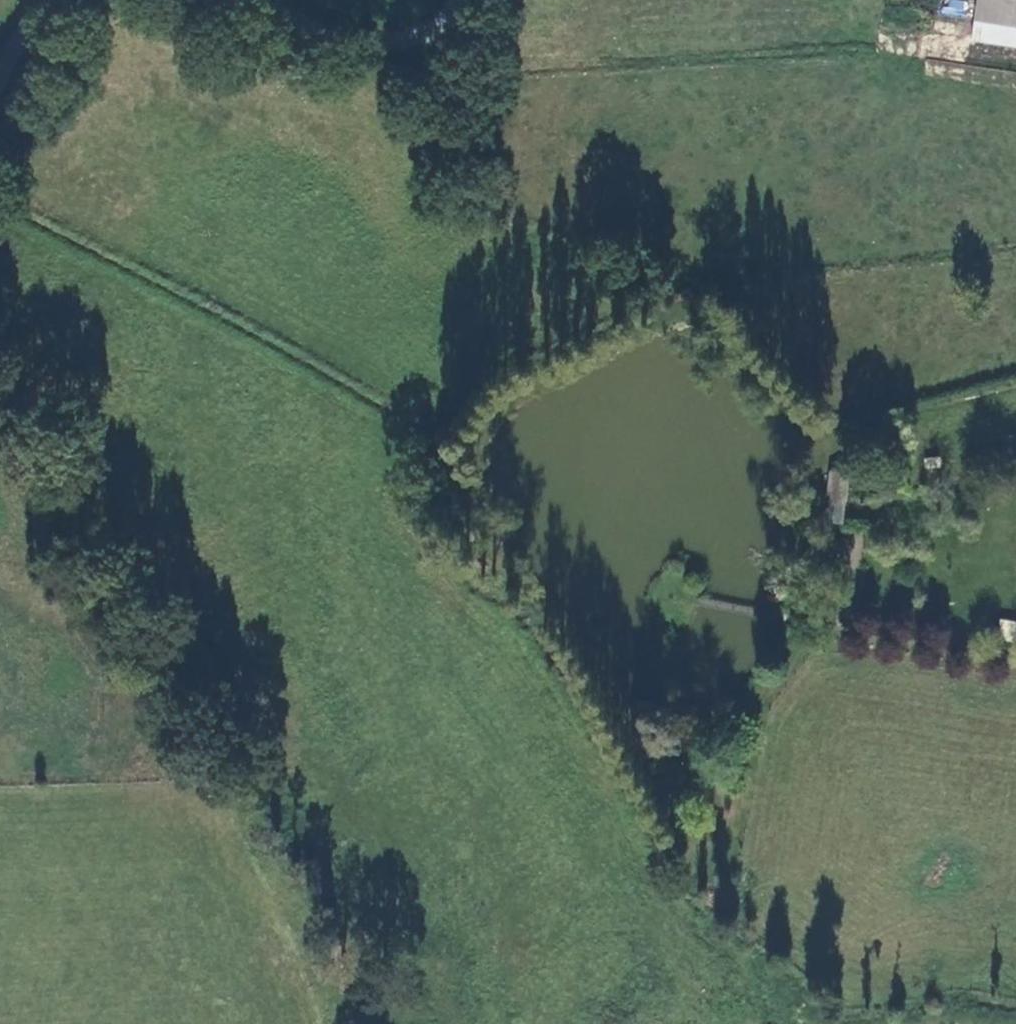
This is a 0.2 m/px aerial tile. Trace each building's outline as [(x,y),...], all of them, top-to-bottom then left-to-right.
[(1015,27),(1015,0),(978,0),(975,21),(1015,27)] [(975,21),(972,39),(1015,46),(1015,27),(975,21)] [(846,499),(849,474),(832,472),(828,497),(846,499)] [(999,636),(1015,639),(1015,621),(1003,618),(999,636)]
